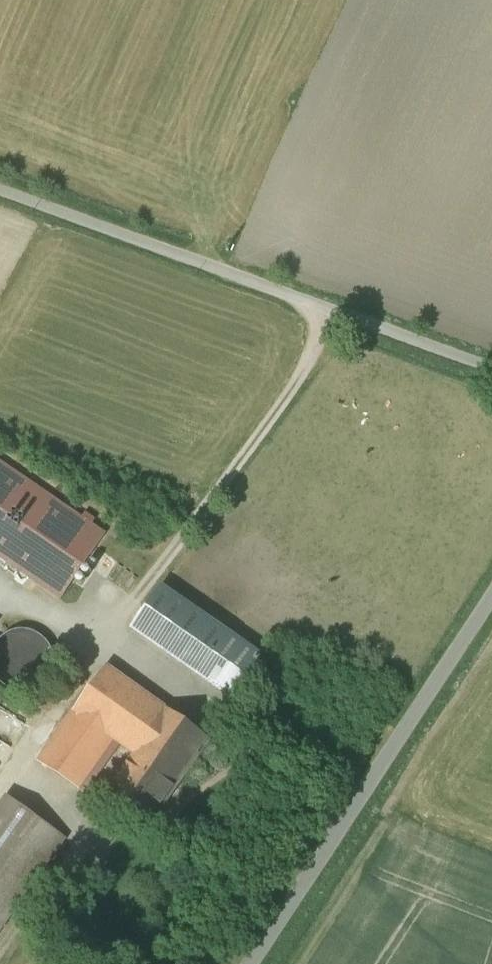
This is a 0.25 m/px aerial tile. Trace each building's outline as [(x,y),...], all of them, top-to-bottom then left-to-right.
[(59,597),(101,537),(0,466),(0,555),(59,597)] [(261,659),(159,589),(131,629),(233,700),(261,659)] [(53,662),(50,650),(43,640),(33,634),(21,632),(10,634),(0,641),(0,683),(1,684),(11,691),(23,693),(34,690),(44,683),(51,673),(53,662)] [(208,741),(106,668),(40,763),(78,789),(111,738),(134,755),(106,793),(149,824),(160,808),(162,809),(166,802),(165,801),(208,741)] [(25,714),(0,702),(0,732),(13,738),(25,714)] [(0,809),(0,930),(64,839),(7,799),(0,809)]
